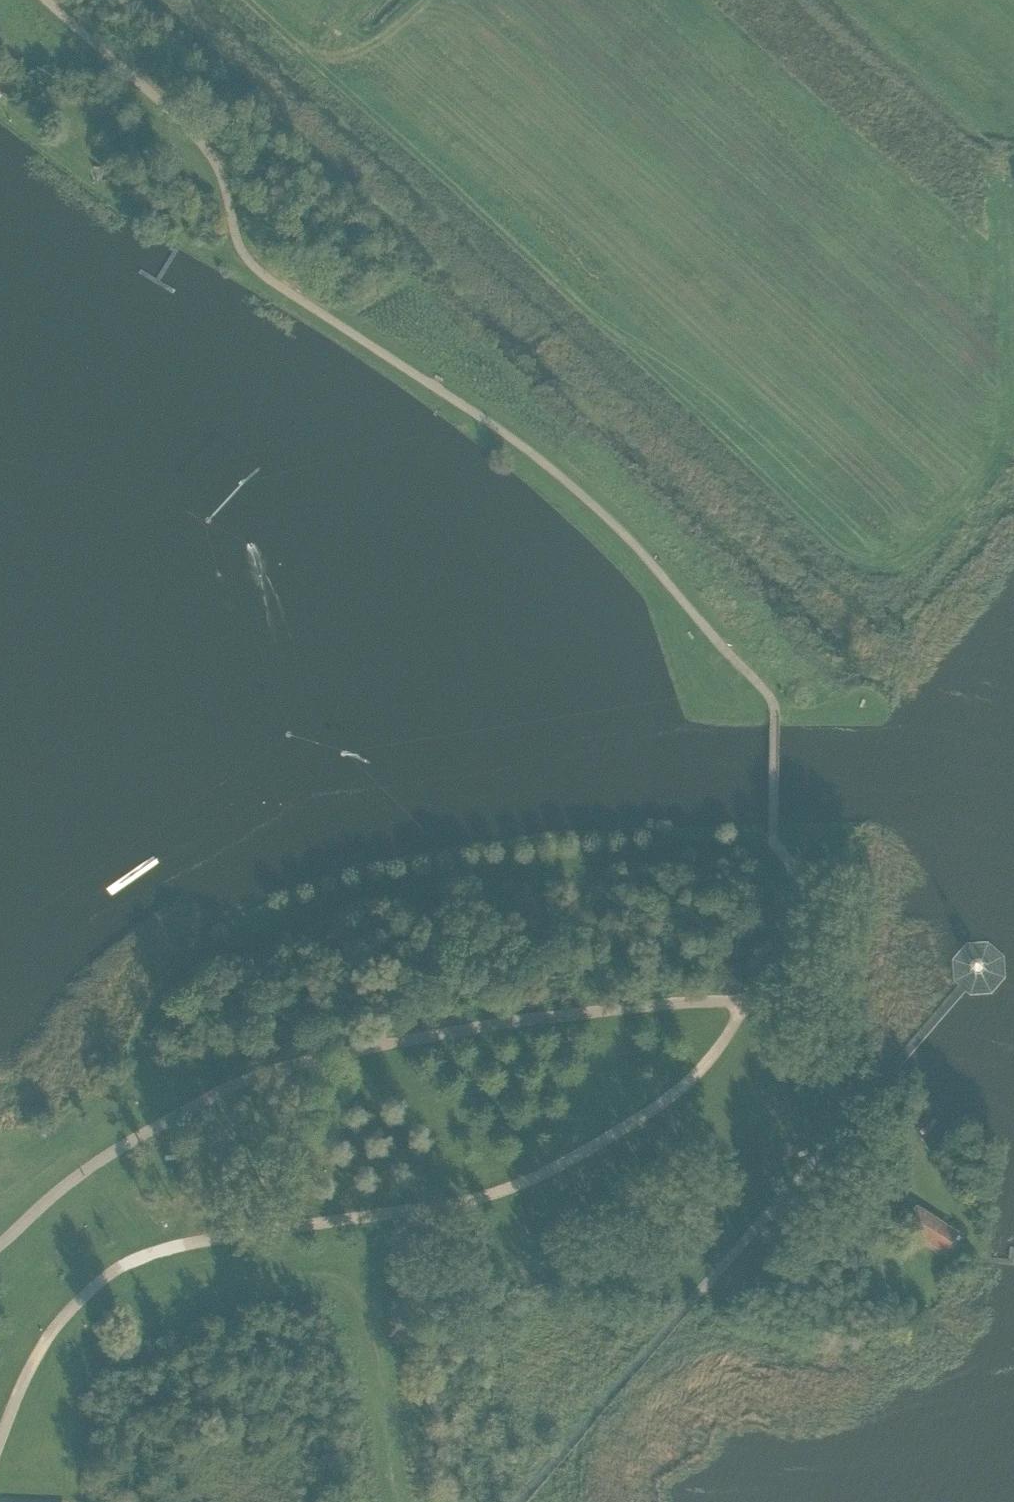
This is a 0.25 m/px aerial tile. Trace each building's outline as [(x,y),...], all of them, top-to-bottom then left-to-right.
[(946,1255),(961,1233),(917,1205),(903,1228),(946,1255)]
